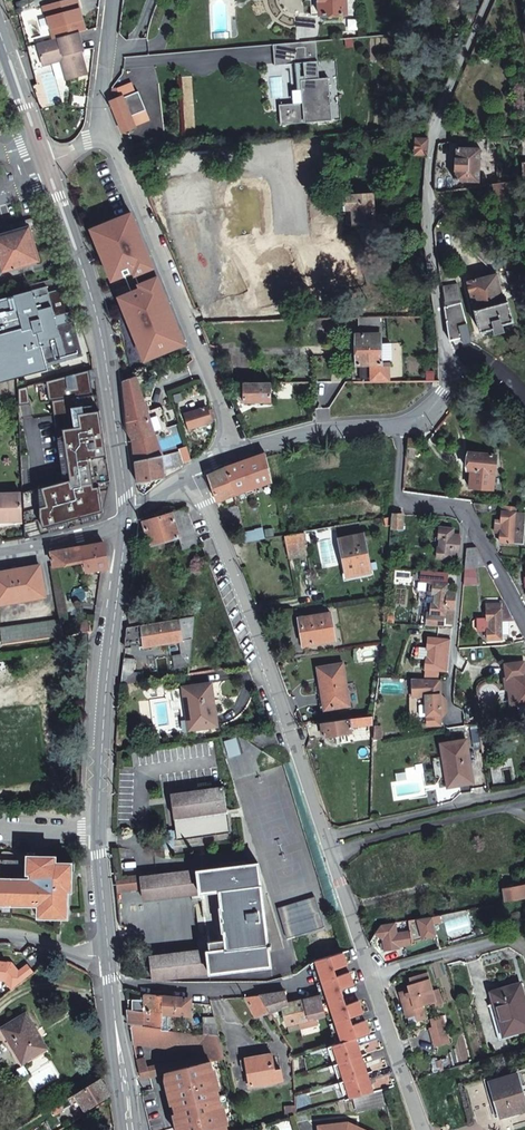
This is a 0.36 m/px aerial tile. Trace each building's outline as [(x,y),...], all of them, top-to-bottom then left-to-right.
[(68,0),(44,8),(54,40),(78,32),(86,30),(83,20),(78,22),(75,12),(77,11),(74,0),(68,0)] [(77,11),(75,12),(78,22),(83,20),(77,0),(74,0),(77,11)] [(319,16),(318,0),(310,0),(310,15),(319,16)] [(319,16),(346,15),(345,0),(318,0),(319,16)] [(86,76),(87,76),(86,73),(80,52),(83,51),(78,32),(54,40),(36,45),(43,68),(45,67),(44,62),(59,57),(60,63),(66,82),(86,76)] [(316,41),(282,43),(284,64),(312,61),(314,78),(310,78),(312,101),(287,103),(288,123),(332,119),(329,77),(319,78),(316,41)] [(59,57),(44,62),(45,67),(60,63),(59,57)] [(123,96),(131,115),(145,108),(137,90),(123,96)] [(123,96),(111,101),(123,132),(135,126),(131,115),(123,96)] [(417,139),(417,154),(428,154),(429,139),(419,139),(417,139)] [(482,181),(482,172),(482,148),(458,148),(457,180),(482,181)] [(437,193),(453,190),(452,182),(437,184),(437,193)] [(516,182),(495,185),(499,200),(518,195),(516,182)] [(346,195),(347,208),(354,208),(354,224),(376,223),(374,193),(346,195)] [(115,290),(144,362),(184,346),(153,270),(137,276),(132,267),(150,261),(128,207),(88,222),(108,274),(122,268),(128,285),(115,290)] [(494,217),(497,231),(506,229),(503,215),(494,217)] [(44,216),(0,228),(0,256),(4,271),(40,260),(31,231),(48,227),(44,216)] [(507,271),(515,299),(523,297),(516,269),(507,271)] [(468,281),(481,332),(492,329),(494,334),(504,331),(502,325),(513,323),(508,298),(504,299),(497,273),(468,281)] [(48,369),(47,365),(82,355),(73,321),(58,325),(57,325),(56,324),(55,323),(54,322),(54,320),(54,318),(54,317),(55,316),(71,311),(65,288),(50,292),(48,287),(15,296),(16,298),(0,302),(0,382),(48,369)] [(472,342),(462,304),(445,308),(450,341),(462,338),(464,344),(470,342),(472,342)] [(380,318),(358,319),(358,334),(370,334),(370,329),(381,329),(380,318)] [(120,376),(123,382),(135,377),(118,325),(117,325),(120,376)] [(356,364),(381,364),(381,329),(370,329),(370,334),(358,334),(355,335),(356,364)] [(42,519),(38,520),(42,535),(102,518),(111,478),(98,394),(94,394),(90,370),(46,381),(49,401),(52,401),(64,481),(34,489),(42,519)] [(154,436),(147,412),(135,377),(123,382),(127,431),(133,438),(135,460),(162,454),(154,436)] [(244,402),(272,401),(271,387),(271,383),(243,383),(244,402)] [(18,388),(19,405),(30,405),(30,386),(18,388)] [(147,412),(154,436),(168,431),(161,408),(147,412)] [(211,421),(211,419),(215,418),(211,408),(208,409),(207,408),(186,414),(190,427),(211,421)] [(417,452),(418,440),(407,439),(406,452),(416,452),(417,452)] [(162,454),(164,470),(181,466),(183,465),(179,451),(162,454)] [(496,454),(469,452),(468,470),(471,470),(470,487),(494,489),(496,454)] [(164,470),(162,454),(135,460),(138,483),(164,476),(164,470)] [(272,481),(266,454),(247,460),(253,487),(272,481)] [(253,487),(247,460),(227,467),(234,494),(253,487)] [(207,476),(216,502),(234,494),(227,467),(207,476)] [(24,522),(24,539),(42,535),(38,520),(42,519),(34,489),(22,492),(22,496),(23,506),(23,519),(24,522)] [(23,519),(23,506),(22,496),(0,496),(0,519),(23,519)] [(476,512),(477,512),(495,515),(496,506),(478,503),(476,512)] [(229,524),(237,523),(240,522),(237,505),(225,508),(229,524)] [(517,512),(517,507),(502,506),(501,521),(503,522),(502,530),(500,530),(499,541),(523,543),(524,527),(524,514),(517,512)] [(151,544),(179,537),(183,549),(201,544),(192,512),(190,510),(188,508),(144,521),(151,544)] [(404,514),(394,514),(393,528),(403,528),(404,514)] [(459,554),(460,536),(453,535),(453,528),(439,526),(438,537),(440,538),(439,546),(437,545),(435,557),(450,558),(450,553),(459,554)] [(263,530),(243,534),(245,542),(265,539),(263,530)] [(302,533),(283,537),(288,558),(307,554),(302,533)] [(338,538),(345,574),(370,570),(370,568),(368,558),(364,533),(338,538)] [(84,562),(85,565),(86,568),(87,573),(102,570),(109,568),(104,543),(83,546),(87,561),(84,562)] [(55,567),(84,562),(87,561),(83,546),(52,552),(55,567)] [(466,553),(465,568),(486,564),(477,547),(471,548),(466,553)] [(368,558),(370,568),(378,567),(376,556),(368,558)] [(84,562),(55,567),(52,568),(57,600),(75,596),(80,578),(83,577),(83,575),(82,569),(82,565),(85,565),(84,562)] [(46,597),(41,566),(0,573),(0,605),(46,597)] [(429,592),(427,602),(424,601),(422,612),(428,613),(427,624),(452,624),(455,592),(446,591),(447,584),(433,582),(432,593),(429,592)] [(479,619),(479,629),(487,629),(488,638),(503,638),(502,634),(511,634),(511,619),(514,619),(508,607),(501,607),(501,603),(487,604),(487,619),(479,619)] [(334,639),(331,613),(299,617),(303,643),(334,639)] [(143,615),(129,618),(130,626),(144,624),(143,615)] [(178,618),(182,640),(185,663),(178,665),(179,675),(190,674),(193,616),(178,618)] [(144,624),(130,626),(127,627),(125,641),(144,638),(146,645),(182,640),(178,618),(144,624)] [(64,636),(61,620),(0,629),(3,645),(64,636)] [(450,650),(451,639),(427,637),(426,646),(419,646),(417,658),(425,658),(423,678),(437,679),(440,649),(450,650)] [(162,671),(172,669),(170,655),(160,657),(162,671)] [(120,684),(130,683),(134,658),(123,657),(120,684)] [(523,662),(504,665),(506,677),(512,676),(515,703),(524,702),(524,674),(523,662)] [(324,710),(350,705),(345,684),(342,664),(316,669),(324,710)] [(421,696),(421,678),(412,678),(412,696),(421,696)] [(446,717),(446,704),(442,699),(439,699),(438,679),(437,679),(423,678),(421,678),(421,696),(425,696),(425,705),(427,705),(427,714),(426,714),(426,724),(439,723),(439,717),(446,717)] [(216,724),(209,683),(185,687),(191,728),(216,724)] [(351,683),(345,684),(350,705),(354,704),(351,683)] [(372,724),(372,716),(320,722),(323,736),(351,732),(350,726),(372,724)] [(441,744),(450,787),(475,783),(466,739),(441,744)] [(223,785),(169,792),(175,830),(177,838),(177,840),(230,832),(223,785)] [(177,838),(175,830),(160,832),(162,848),(173,847),(172,839),(177,838)] [(3,903),(3,898),(12,898),(13,857),(0,857),(0,915),(11,916),(12,903),(3,903)] [(66,907),(67,891),(67,863),(55,863),(55,858),(27,858),(13,857),(12,898),(21,899),(20,903),(12,903),(11,916),(40,916),(40,913),(46,913),(46,916),(59,916),(59,907),(66,907)] [(156,892),(200,887),(200,892),(219,889),(221,906),(220,906),(222,930),(224,929),(225,937),(208,940),(210,949),(151,956),(154,978),(270,964),(268,946),(268,943),(259,862),(152,874),(151,869),(115,874),(115,879),(140,875),(143,898),(157,896),(156,892)] [(524,898),(524,886),(504,889),(506,901),(524,898)] [(201,898),(200,892),(200,887),(156,892),(157,896),(190,892),(192,899),(201,898)] [(432,919),(383,930),(386,946),(435,935),(432,919)] [(375,934),(378,948),(386,946),(383,930),(376,932),(375,934)] [(25,953),(23,953),(15,951),(13,951),(11,967),(22,969),(25,953)] [(382,1087),(367,1091),(351,1036),(365,1032),(361,1019),(348,1023),(346,1016),(359,1012),(355,999),(342,1003),(337,987),(350,983),(346,971),(333,975),(331,967),(344,963),(340,951),(317,959),(342,1040),(327,1045),(343,1098),(352,1096),(356,1111),(386,1102),(382,1087)] [(434,1000),(426,972),(409,976),(411,983),(408,984),(409,988),(399,991),(405,1015),(422,1011),(421,1003),(434,1000)] [(488,995),(490,1004),(496,1003),(505,1035),(524,1029),(524,1007),(518,983),(487,992),(488,995)] [(285,991),(259,995),(269,1011),(282,1007),(286,1025),(297,1023),(314,1019),(325,1017),(318,997),(287,1003),(285,991)] [(144,992),(144,997),(127,997),(127,1008),(139,1009),(143,1009),(160,1011),(161,995),(144,992)] [(177,996),(174,996),(161,995),(160,1011),(176,1013),(177,998),(177,996)] [(256,1015),(269,1011),(259,995),(246,997),(256,1015)] [(498,1037),(505,1035),(496,1003),(490,1004),(488,995),(486,995),(498,1037)] [(186,997),(177,996),(177,998),(176,1013),(188,1014),(190,1002),(185,1001),(186,997)] [(160,1011),(143,1009),(142,1023),(160,1026),(160,1011)] [(24,1061),(47,1047),(26,1014),(4,1028),(24,1061)] [(205,1016),(204,1031),(218,1032),(214,1017),(205,1016)] [(298,1029),(315,1026),(314,1019),(297,1023),(298,1029)] [(282,1080),(279,1065),(272,1066),(270,1054),(245,1057),(249,1085),(282,1080)] [(209,1058),(164,1068),(179,1129),(217,1129),(226,1128),(224,1120),(225,1120),(220,1101),(219,1101),(215,1085),(216,1084),(212,1066),(210,1066),(209,1058)] [(516,1075),(488,1082),(499,1118),(524,1110),(524,1106),(516,1075)] [(112,1094),(110,1090),(101,1077),(76,1093),(86,1109),(110,1094),(112,1094)] [(348,1121),(319,1124),(319,1129),(366,1129),(348,1121)]
